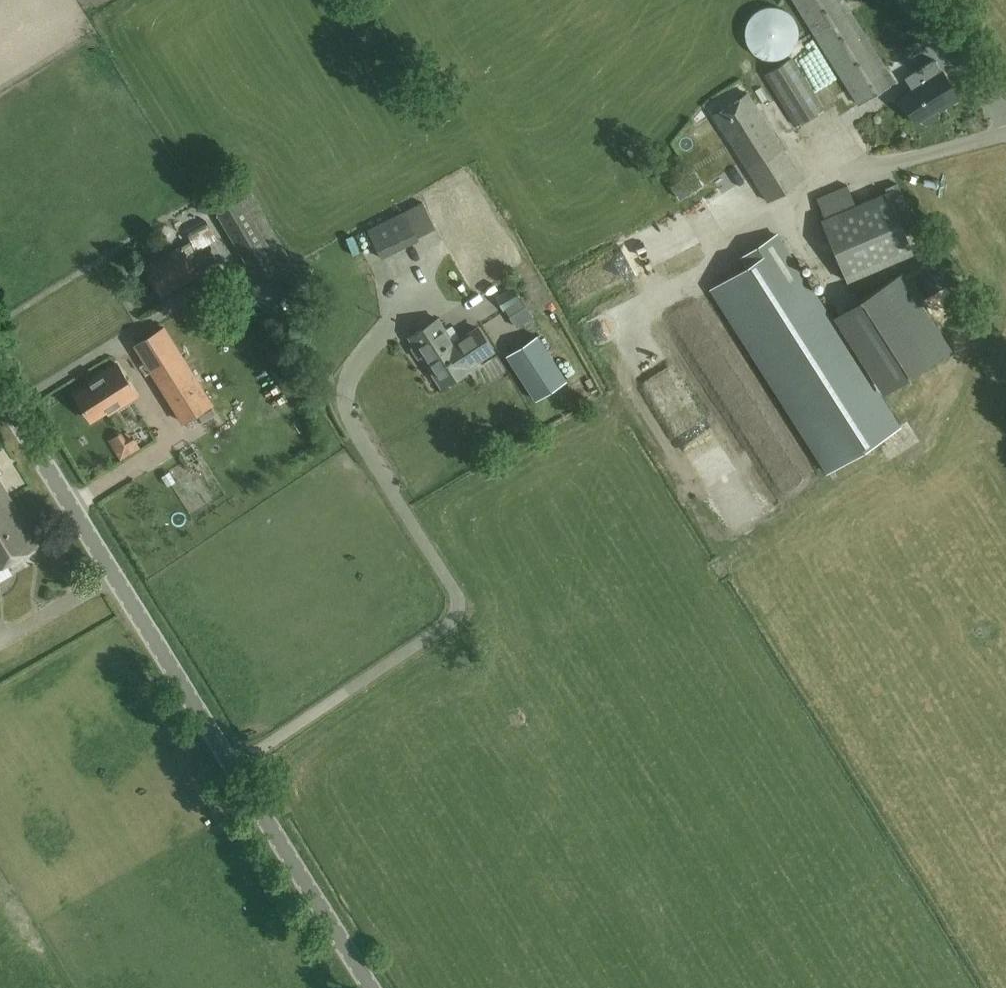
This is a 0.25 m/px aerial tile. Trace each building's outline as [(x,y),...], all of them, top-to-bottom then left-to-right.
[(894,81),(844,0),(794,0),(859,104),(894,81)] [(746,30),(745,32),(746,34),(746,36),(746,38),(747,40),(747,42),(748,44),(749,46),(750,48),(753,51),(754,52),(756,53),(758,54),(762,56),(765,58),(769,58),(772,58),(776,58),(780,57),(781,56),(783,56),(785,55),(788,52),(790,51),(791,49),(793,48),(794,46),(795,44),(796,42),(796,40),(797,38),(797,36),(797,34),(798,32),(797,30),(797,28),(797,26),(796,24),(796,22),(795,21),(794,19),(793,17),(790,14),(787,11),(785,10),(782,8),(778,7),(776,7),(772,6),(768,7),(764,8),(762,8),(758,10),(756,11),(753,14),(752,15),(751,17),(749,19),(747,22),(747,24),(746,26),(746,28),(746,30)] [(824,108),(792,57),(764,74),(796,125),(824,108)] [(940,113),(937,110),(945,105),(946,107),(960,98),(942,70),(941,71),(934,59),(905,77),(912,89),(899,97),(916,123),(921,119),(924,123),(929,125),(939,118),(940,113)] [(768,200),(802,178),(748,93),(713,114),(768,200)] [(847,282),(914,253),(898,216),(910,211),(897,182),(885,188),(886,191),(856,204),(848,184),(816,198),(825,217),(819,220),(847,282)] [(257,282),(281,267),(241,199),(217,213),(257,282)] [(405,211),(368,229),(382,259),(419,240),(405,211)] [(186,231),(191,240),(212,228),(206,219),(186,231)] [(743,262),(709,284),(759,363),(829,472),(899,427),(858,363),(777,234),(740,257),(743,262)] [(197,250),(191,240),(182,245),(144,268),(161,295),(199,273),(198,271),(212,262),(203,246),(197,250)] [(901,274),(839,313),(870,363),(887,390),(929,363),(950,350),(901,274)] [(512,285),(498,293),(507,307),(520,299),(512,285)] [(469,366),(492,351),(477,327),(454,342),(438,318),(409,336),(441,386),(469,367),(469,366)] [(156,327),(129,347),(183,421),(210,401),(156,327)] [(567,380),(538,335),(507,355),(536,400),(567,380)] [(138,394),(127,378),(117,362),(93,377),(96,381),(75,394),(91,419),(107,409),(109,413),(138,394)] [(157,421),(145,424),(149,440),(161,437),(157,421)] [(140,447),(135,440),(124,447),(117,435),(109,440),(121,460),(140,447)] [(149,452),(131,460),(135,470),(153,462),(149,452)] [(37,545),(0,483),(0,567),(37,545)]
